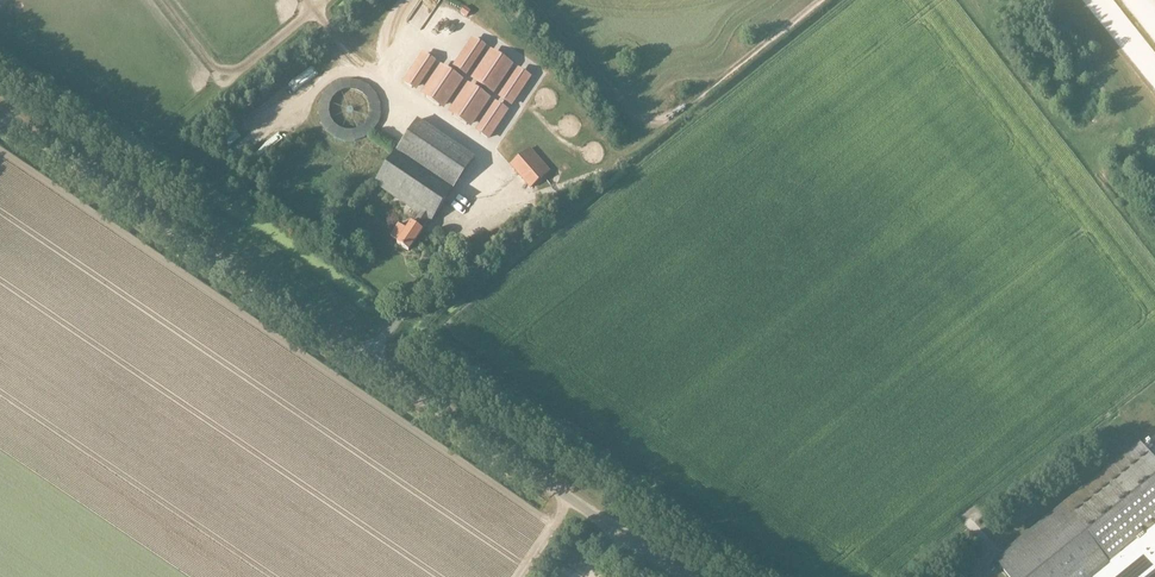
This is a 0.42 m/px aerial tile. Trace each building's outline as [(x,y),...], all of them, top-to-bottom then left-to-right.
[(454,67),(462,72),(481,44),(474,39),(454,67)] [(475,81),(490,91),(509,62),(494,53),(475,81)] [(404,82),(412,87),(431,59),(424,54),(404,82)] [(425,96),(439,106),(459,77),(444,68),(425,96)] [(502,99),(510,105),(529,76),(521,71),(502,99)] [(452,115),(467,124),(486,96),(471,86),(452,115)] [(289,99),(287,107),(297,108),(296,111),(302,111),(305,96),(296,95),(295,100),(289,99)] [(480,133),(487,138),(506,110),(499,105),(480,133)] [(256,150),(266,159),(300,122),(290,113),(256,150)] [(227,138),(234,144),(256,119),(250,114),(227,138)] [(417,213),(411,223),(422,230),(428,221),(430,222),(474,158),(418,120),(374,184),(417,213)] [(529,149),(510,165),(530,188),(549,172),(529,149)] [(286,176),(276,183),(285,196),(295,190),(286,176)] [(293,204),(305,192),(299,186),(287,198),(293,204)] [(458,189),(454,194),(462,199),(462,200),(473,207),(477,201),(458,189)] [(298,203),(303,209),(316,200),(311,193),(298,203)] [(408,251),(422,230),(411,223),(406,229),(398,224),(390,236),(398,241),(397,243),(408,251)] [(1009,576),(1093,576),(1154,576),(1154,466),(1139,446),(996,561),(996,560),(995,560),(1009,576)]
